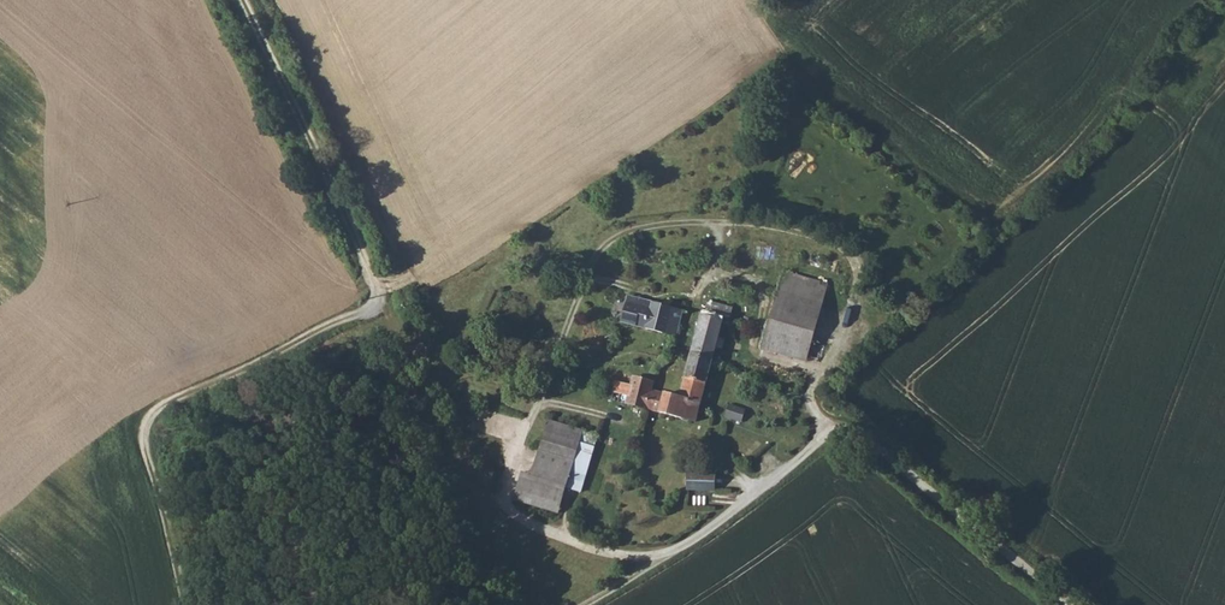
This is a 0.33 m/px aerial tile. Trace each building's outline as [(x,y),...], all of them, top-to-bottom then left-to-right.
[(780,269),(760,350),(806,362),(827,282),(780,269)] [(682,312),(613,291),(605,319),(675,338),(682,312)] [(626,397),(625,403),(694,422),(711,360),(721,324),(727,326),(732,308),(704,300),(700,316),(689,355),(678,397),(650,390),(652,382),(632,377),(630,385),(614,381),(611,394),(626,397)] [(731,411),(728,424),(744,430),(747,415),(731,411)] [(521,475),(513,503),(556,517),(563,492),(582,495),(599,441),(548,422),(530,477),(521,475)] [(688,472),(687,489),(716,491),(717,473),(688,472)]
